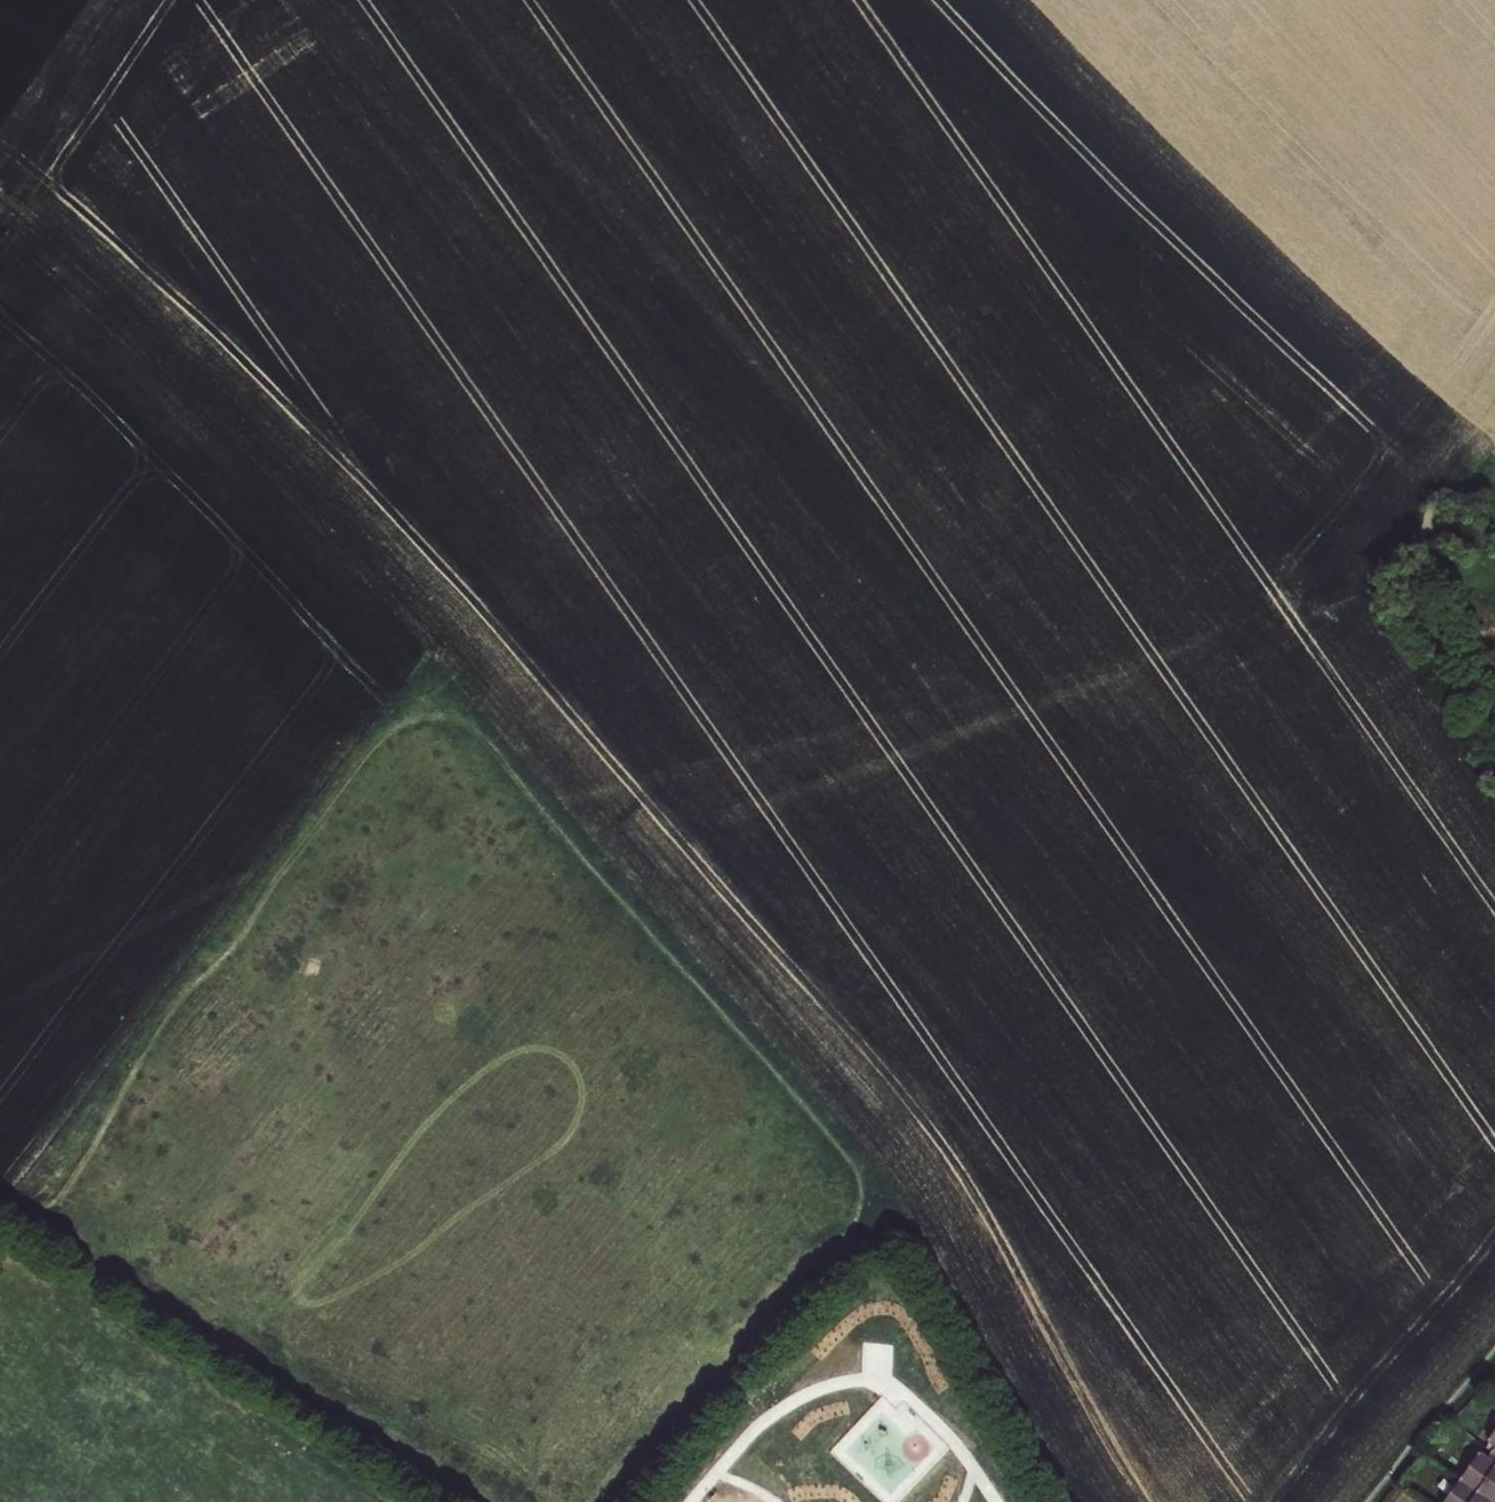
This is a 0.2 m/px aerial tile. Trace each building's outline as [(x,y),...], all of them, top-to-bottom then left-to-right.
[(1488,1458),(1481,1453),(1446,1501),(1494,1501),(1494,1449),(1488,1458)]
